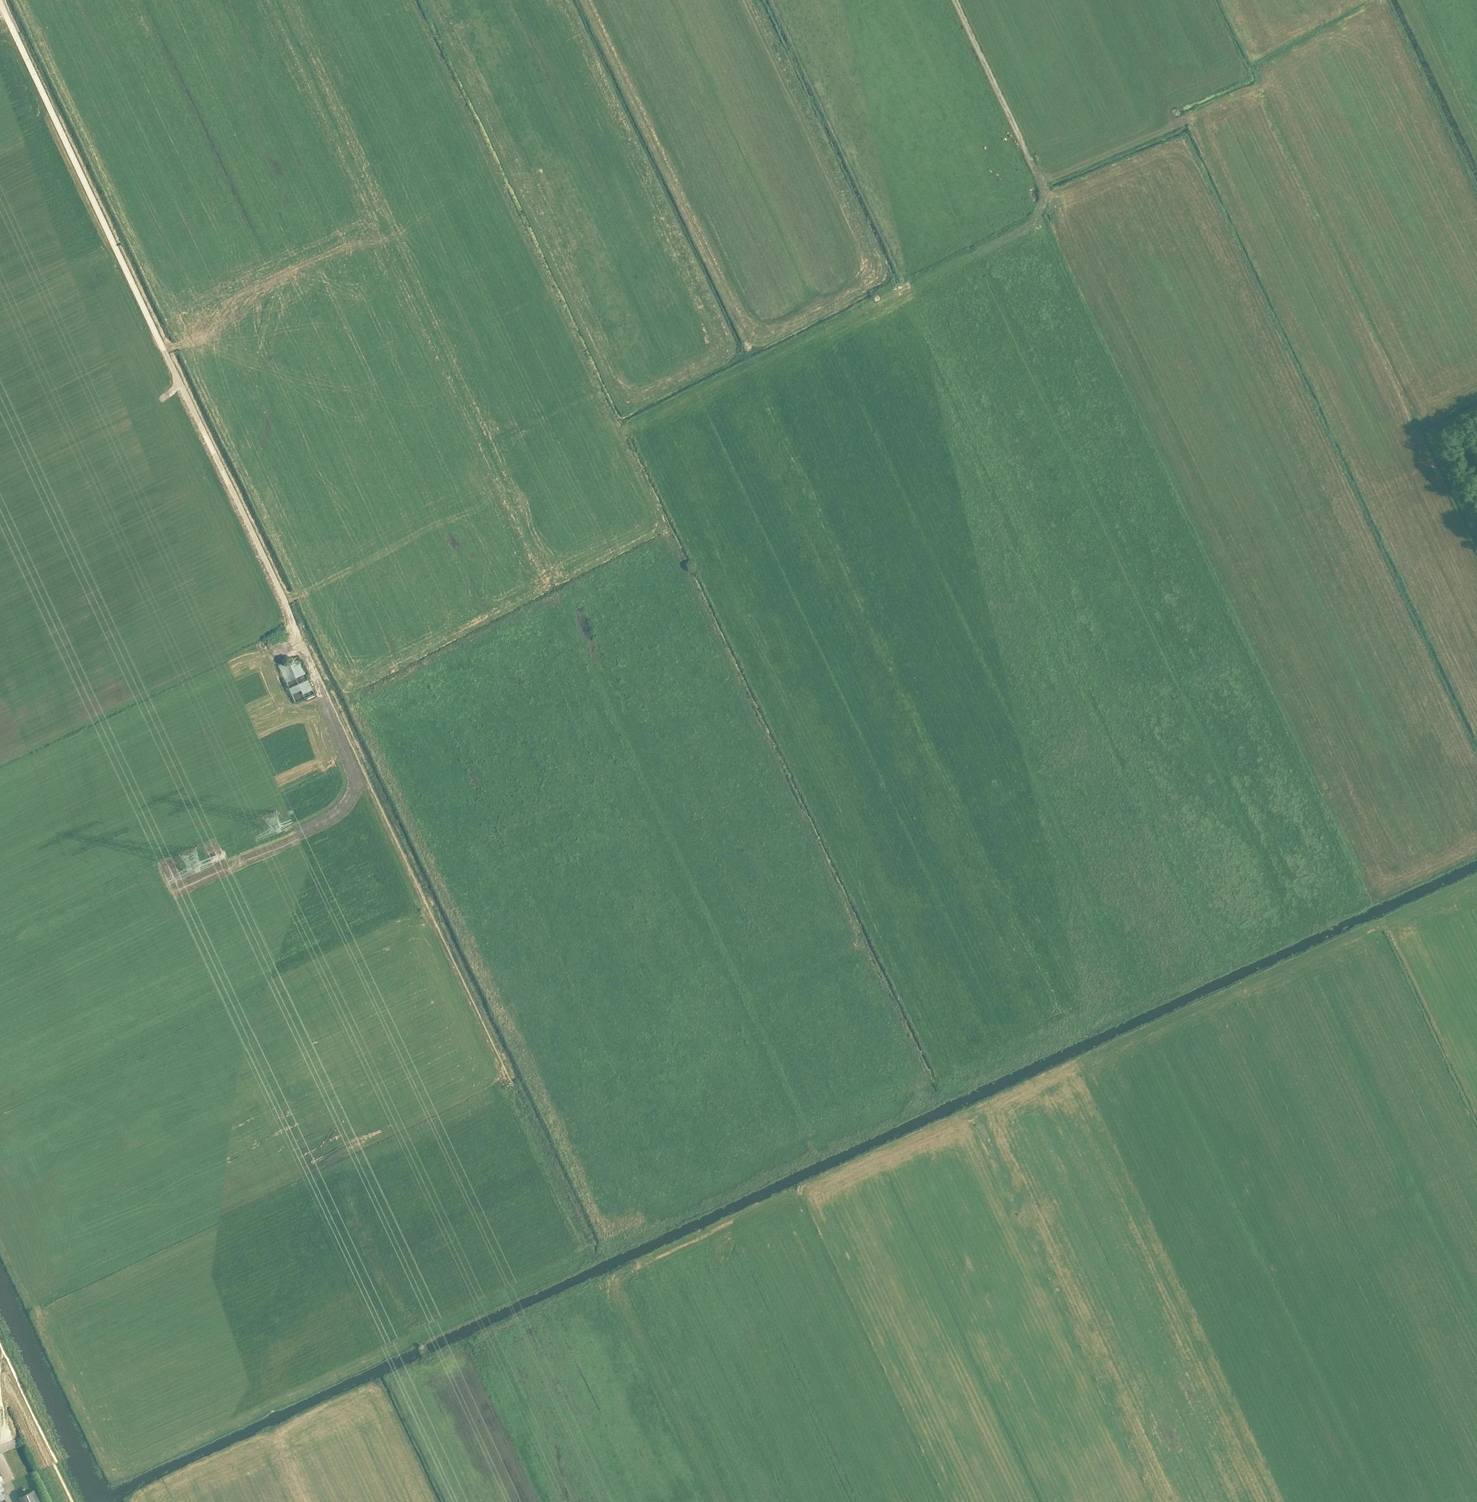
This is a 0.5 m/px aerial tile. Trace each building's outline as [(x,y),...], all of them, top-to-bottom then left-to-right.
[(303,652),(285,659),(292,677),(300,674),(302,680),(293,683),(297,694),(316,687),(303,652)]
